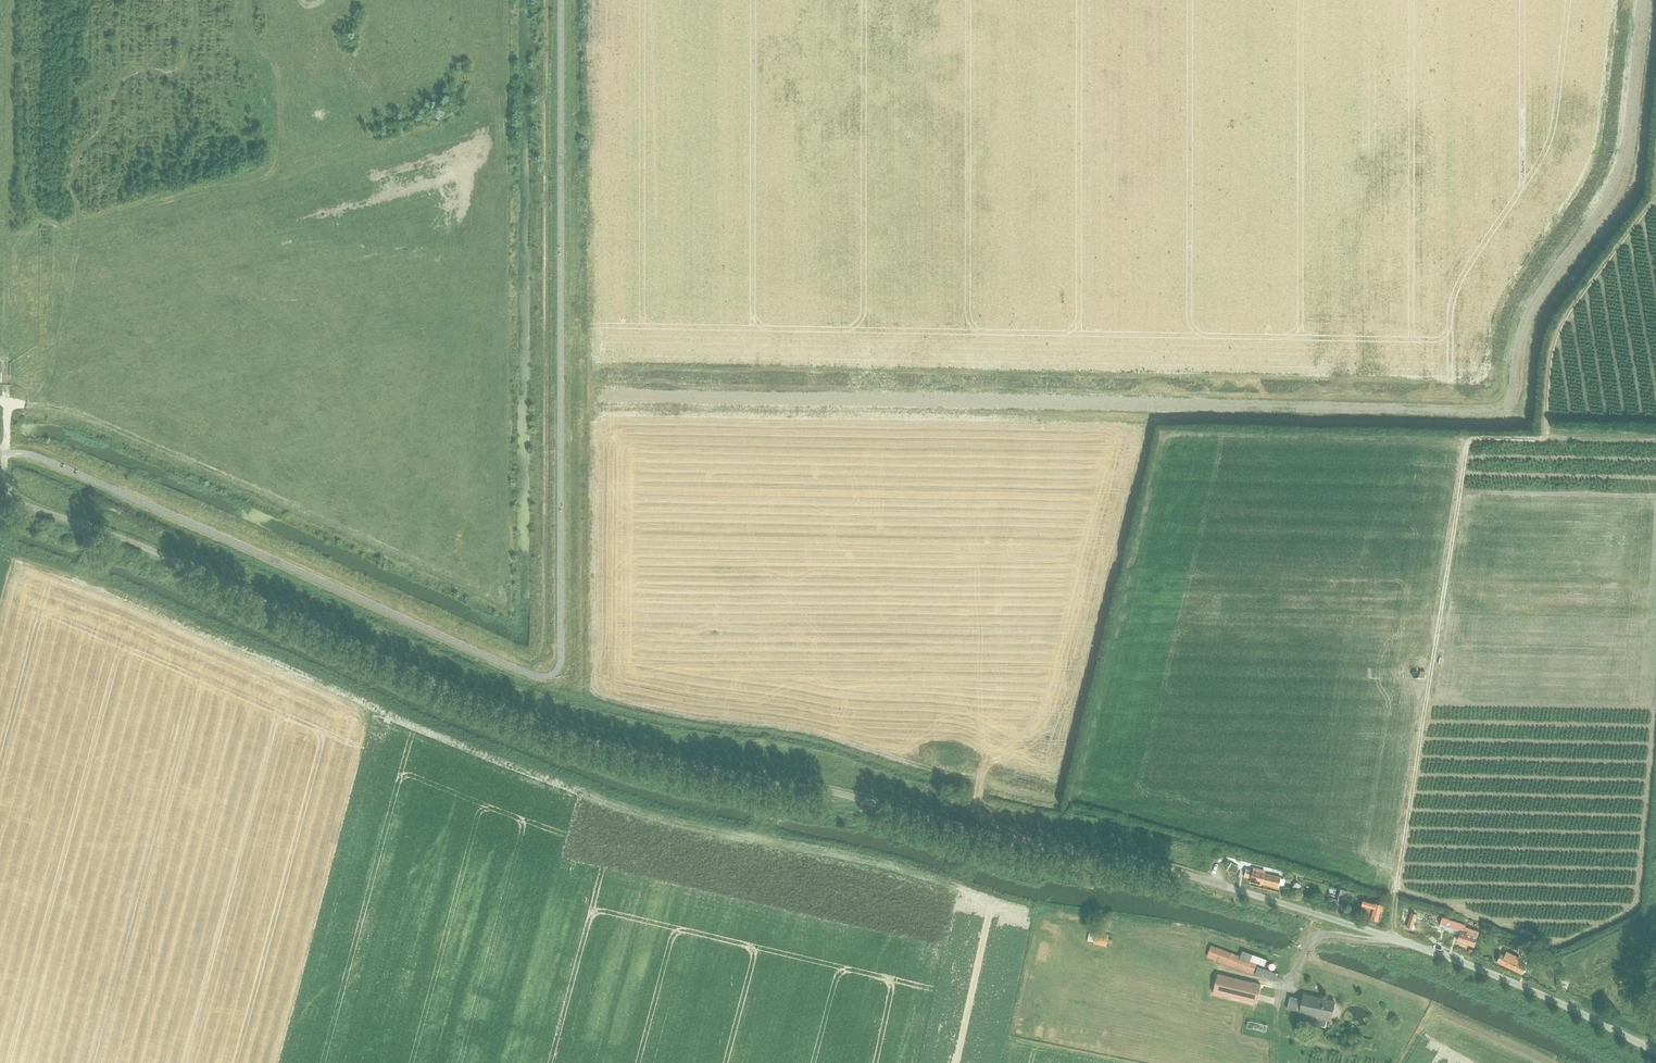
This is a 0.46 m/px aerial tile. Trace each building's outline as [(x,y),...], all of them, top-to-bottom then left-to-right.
[(1226,868),(1225,869),(1236,876),(1236,875),(1235,874),(1239,868),(1230,863),(1227,869),(1226,868)] [(1281,878),(1272,876),(1246,869),(1244,877),(1251,878),(1250,881),(1279,888),(1281,878)] [(1234,875),(1230,873),(1226,875),(1225,879),(1229,881),(1233,880),(1235,881),(1236,879),(1233,877),(1234,875)] [(1339,890),(1336,901),(1343,903),(1344,898),(1352,900),(1354,893),(1346,891),(1339,890)] [(1380,922),(1384,906),(1364,900),(1362,906),(1367,907),(1364,917),(1380,922)] [(1410,913),(1407,926),(1406,928),(1410,929),(1411,930),(1415,914),(1410,913)] [(1465,927),(1465,925),(1442,917),(1440,924),(1460,931),(1456,941),(1463,944),(1464,943),(1474,946),(1479,931),(1465,927)] [(1108,935),(1095,932),(1093,944),(1106,947),(1108,935)] [(1262,965),(1265,959),(1242,950),(1240,957),(1210,946),(1206,957),(1252,974),(1256,963),(1262,965)] [(1521,974),(1525,966),(1518,962),(1520,958),(1507,952),(1505,956),(1501,954),(1497,962),(1521,974)] [(1260,984),(1217,973),(1212,993),(1255,1003),(1260,984)] [(1331,1018),(1335,1001),(1303,994),(1302,999),(1300,1012),(1299,1013),(1317,1017),(1315,1025),(1325,1027),(1327,1019),(1330,1020),(1331,1018)] [(1289,996),(1287,1009),(1296,1011),(1300,1012),(1302,999),(1299,998),(1289,996)] [(1248,1021),(1246,1027),(1266,1032),(1267,1026),(1248,1021)]
